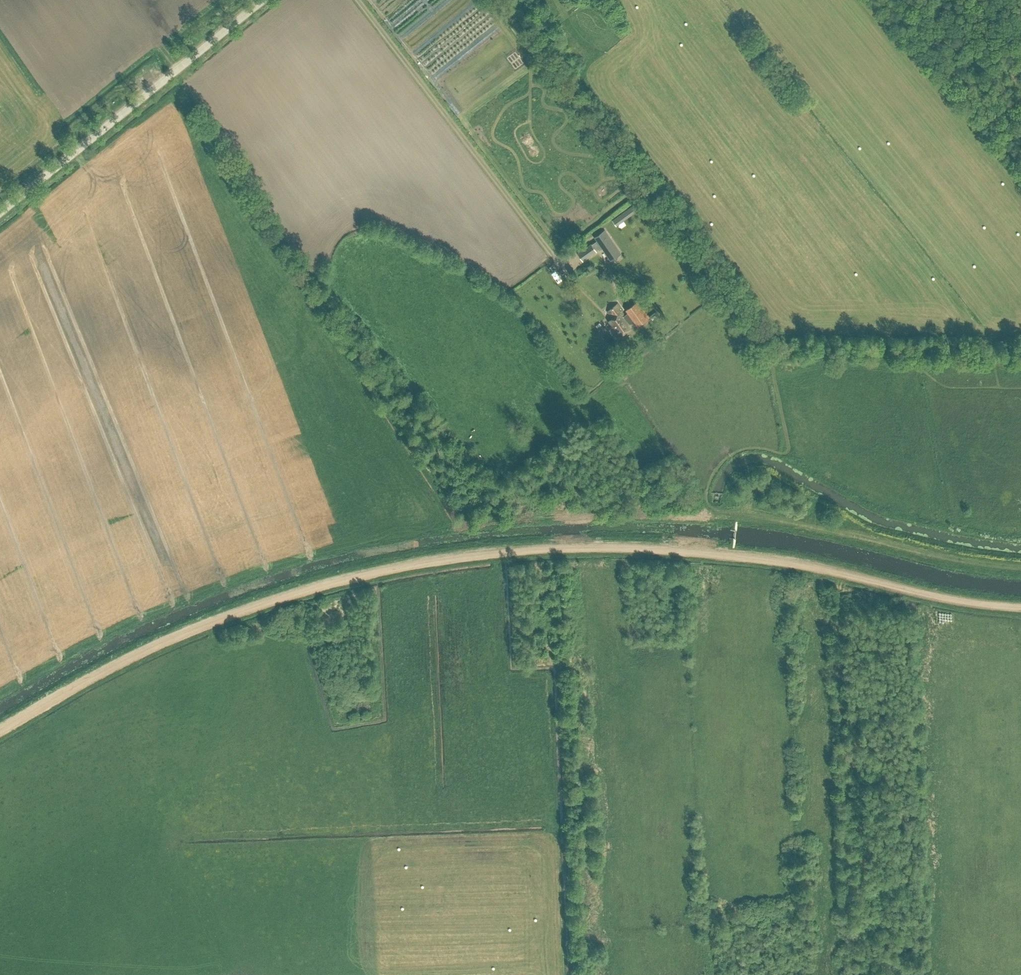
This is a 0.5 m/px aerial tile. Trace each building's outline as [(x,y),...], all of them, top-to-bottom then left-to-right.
[(597,240),(592,244),(596,250),(598,249),(599,250),(602,249),(610,261),(621,254),(605,230),(594,237),(597,240)] [(577,253),(583,262),(597,252),(591,243),(577,253)] [(633,301),(622,309),(634,326),(645,318),(633,301)] [(618,337),(633,326),(623,312),(617,303),(607,311),(612,318),(609,321),(612,326),(611,327),(618,337)]
